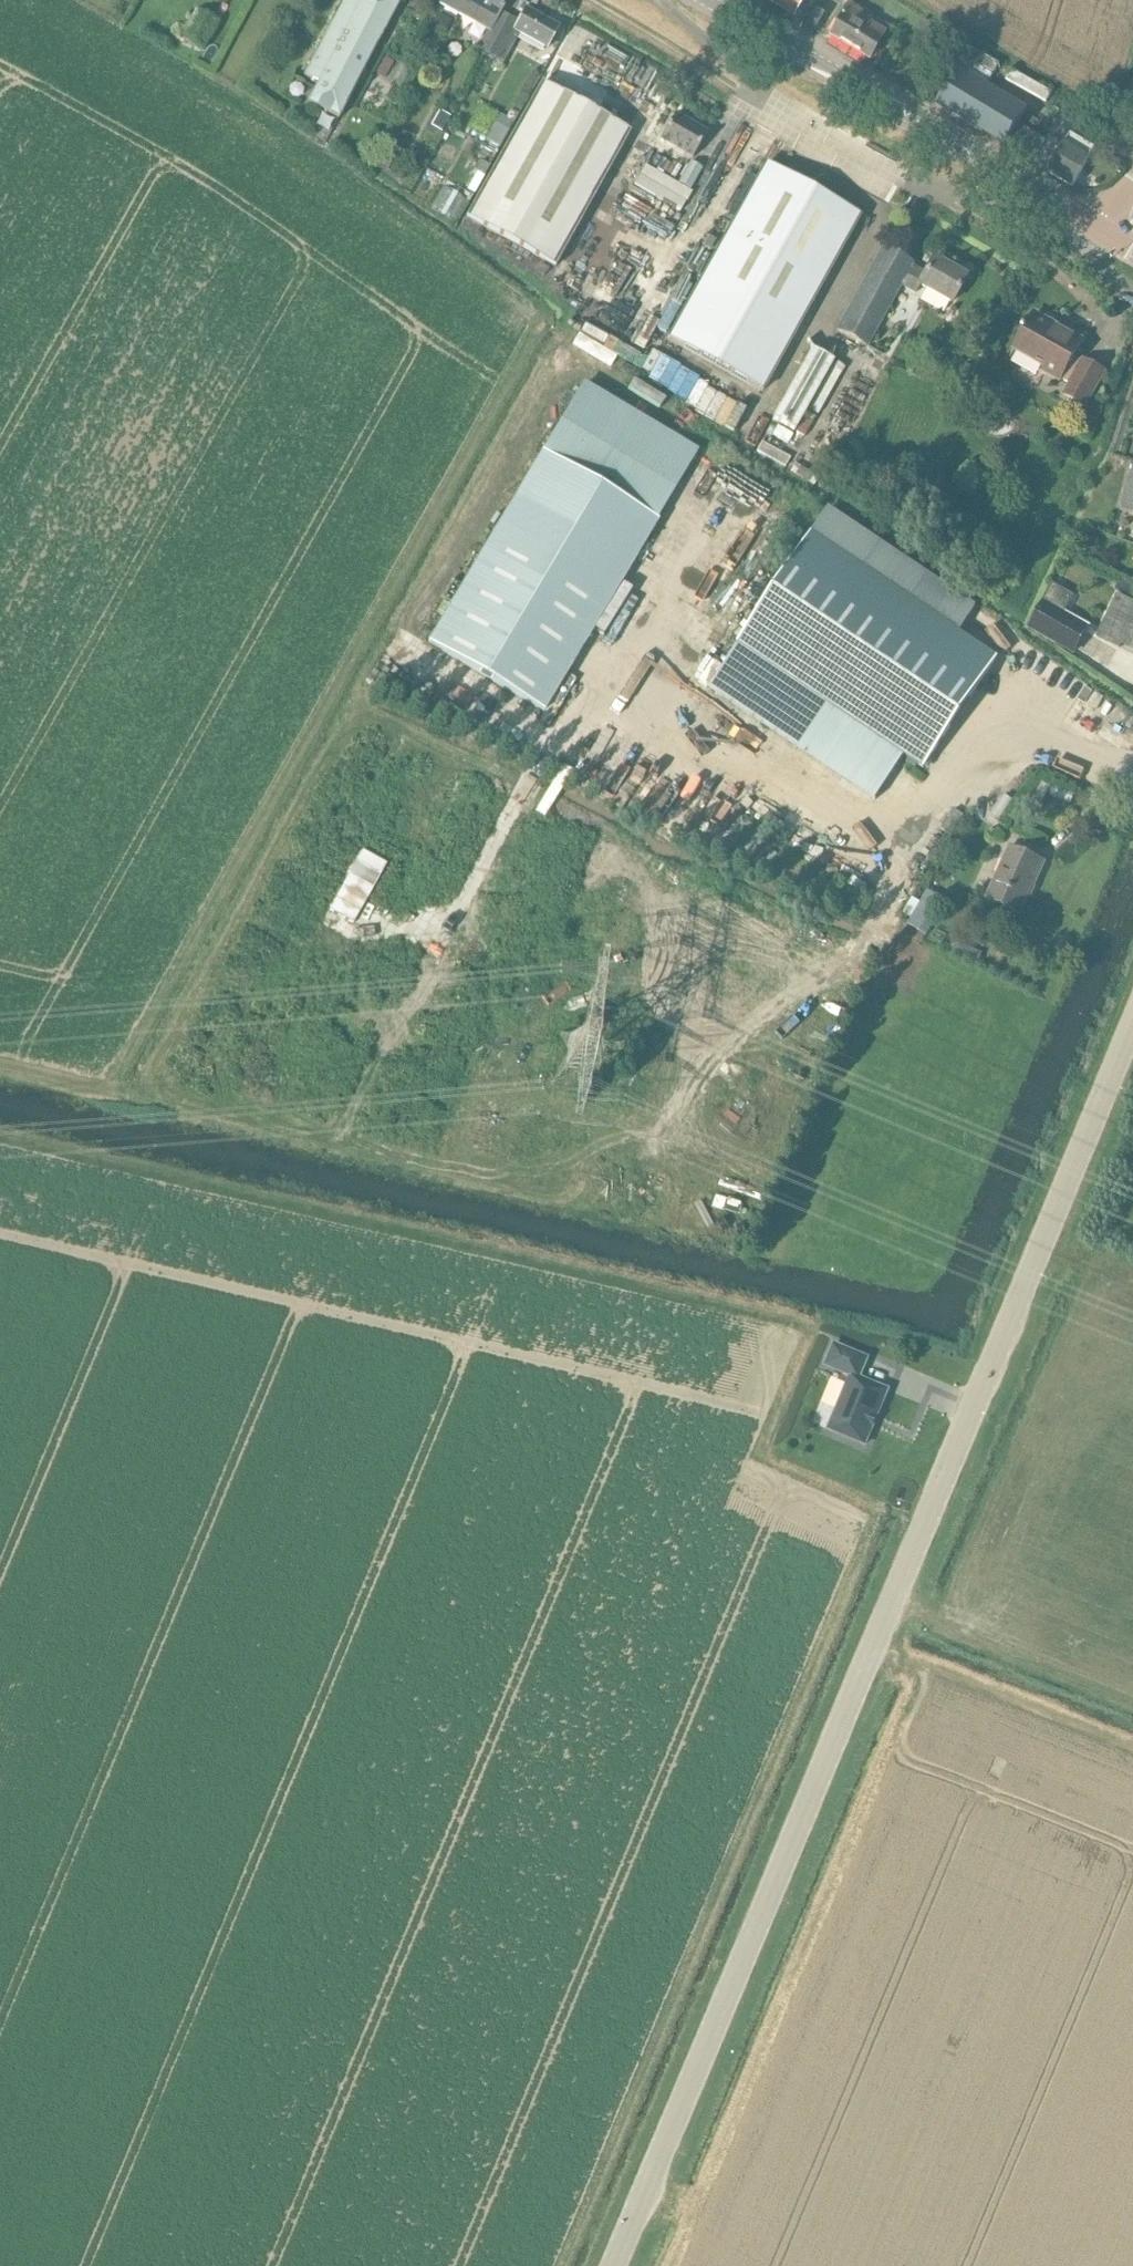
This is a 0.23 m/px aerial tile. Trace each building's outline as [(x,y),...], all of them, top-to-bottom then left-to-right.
[(375,47),(399,0),(342,0),(323,35),(340,43),(346,31),(375,47)] [(508,17),(500,13),(508,0),(439,0),(442,2),(440,5),(486,32),(475,53),(485,58),(508,17)] [(793,18),(803,0),(763,0),(793,18)] [(869,60),(883,34),(865,23),(867,19),(846,7),(829,38),(869,60)] [(508,17),(485,58),(501,67),(519,36),(545,52),(558,29),(526,10),(518,23),(508,17)] [(813,34),(824,16),(813,10),(802,28),(813,34)] [(180,36),(203,49),(218,23),(195,11),(180,36)] [(337,120),(375,47),(346,31),(340,43),(323,35),(302,75),(318,85),(308,104),(337,120)] [(1032,164),(1046,142),(1019,125),(1027,111),(958,68),(935,105),(1032,164)] [(554,269),(629,134),(540,85),(466,219),(554,269)] [(393,86),(384,100),(397,107),(406,93),(393,86)] [(499,116),(485,139),(500,148),(514,124),(518,116),(510,111),(505,119),(499,116)] [(692,161),(706,136),(673,116),(659,141),(692,161)] [(1072,189),(1089,160),(1096,149),(1071,134),(1064,145),(1047,174),(1072,189)] [(387,149),(377,168),(386,172),(395,153),(387,149)] [(481,161),(476,171),(484,176),(490,166),(481,161)] [(677,184),(638,163),(627,182),(674,208),(685,189),(690,192),(701,170),(690,163),(677,184)] [(761,394),(859,218),(765,165),(667,340),(761,394)] [(923,274),(911,267),(912,265),(882,248),(835,333),(867,350),(900,289),(914,297),(918,289),(949,307),(965,278),(932,259),(923,274)] [(1082,341),(1033,315),(1025,329),(1023,328),(1021,332),(1023,333),(1014,350),(1045,367),(1043,371),(1061,380),(1062,380),(1071,384),(1065,396),(1086,407),(1105,372),(1084,360),(1083,363),(1073,358),(1082,341)] [(794,433),(833,363),(811,350),(772,421),(794,433)] [(800,452),(844,371),(834,366),(795,437),(771,423),(765,433),(800,452)] [(541,452),(428,643),(545,713),(658,522),(541,452)] [(1121,512),(1132,515),(1132,468),(1121,512)] [(812,532),(738,643),(766,662),(738,705),(793,742),(822,699),(904,755),(923,768),(997,657),(959,631),(812,532)] [(1074,654),(1087,628),(1063,616),(1075,596),(1053,584),(1042,606),(1029,631),(1074,654)] [(1118,596),(1096,638),(1119,650),(1125,639),(1132,643),(1132,603),(1118,596)] [(1070,803),(1074,795),(1052,786),(1049,795),(1070,803)] [(1021,917),(1044,864),(1009,848),(985,901),(1021,917)] [(864,1445),(887,1391),(858,1379),(867,1358),(834,1344),(825,1365),(850,1376),(828,1430),(864,1445)]
